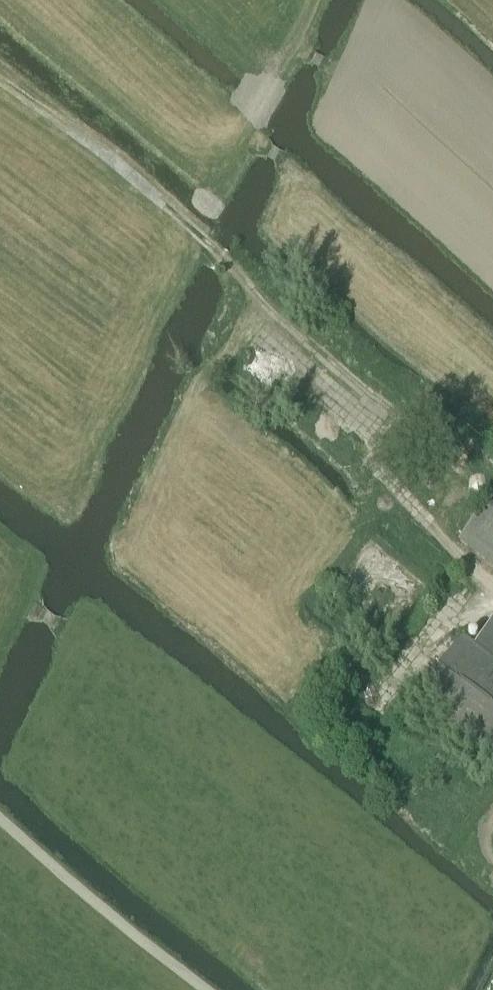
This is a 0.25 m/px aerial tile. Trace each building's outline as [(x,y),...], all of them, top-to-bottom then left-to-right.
[(463,536),(492,560),(492,497),(463,536)] [(461,634),(413,699),(474,744),(488,754),(492,748),(492,657),(461,634)]
